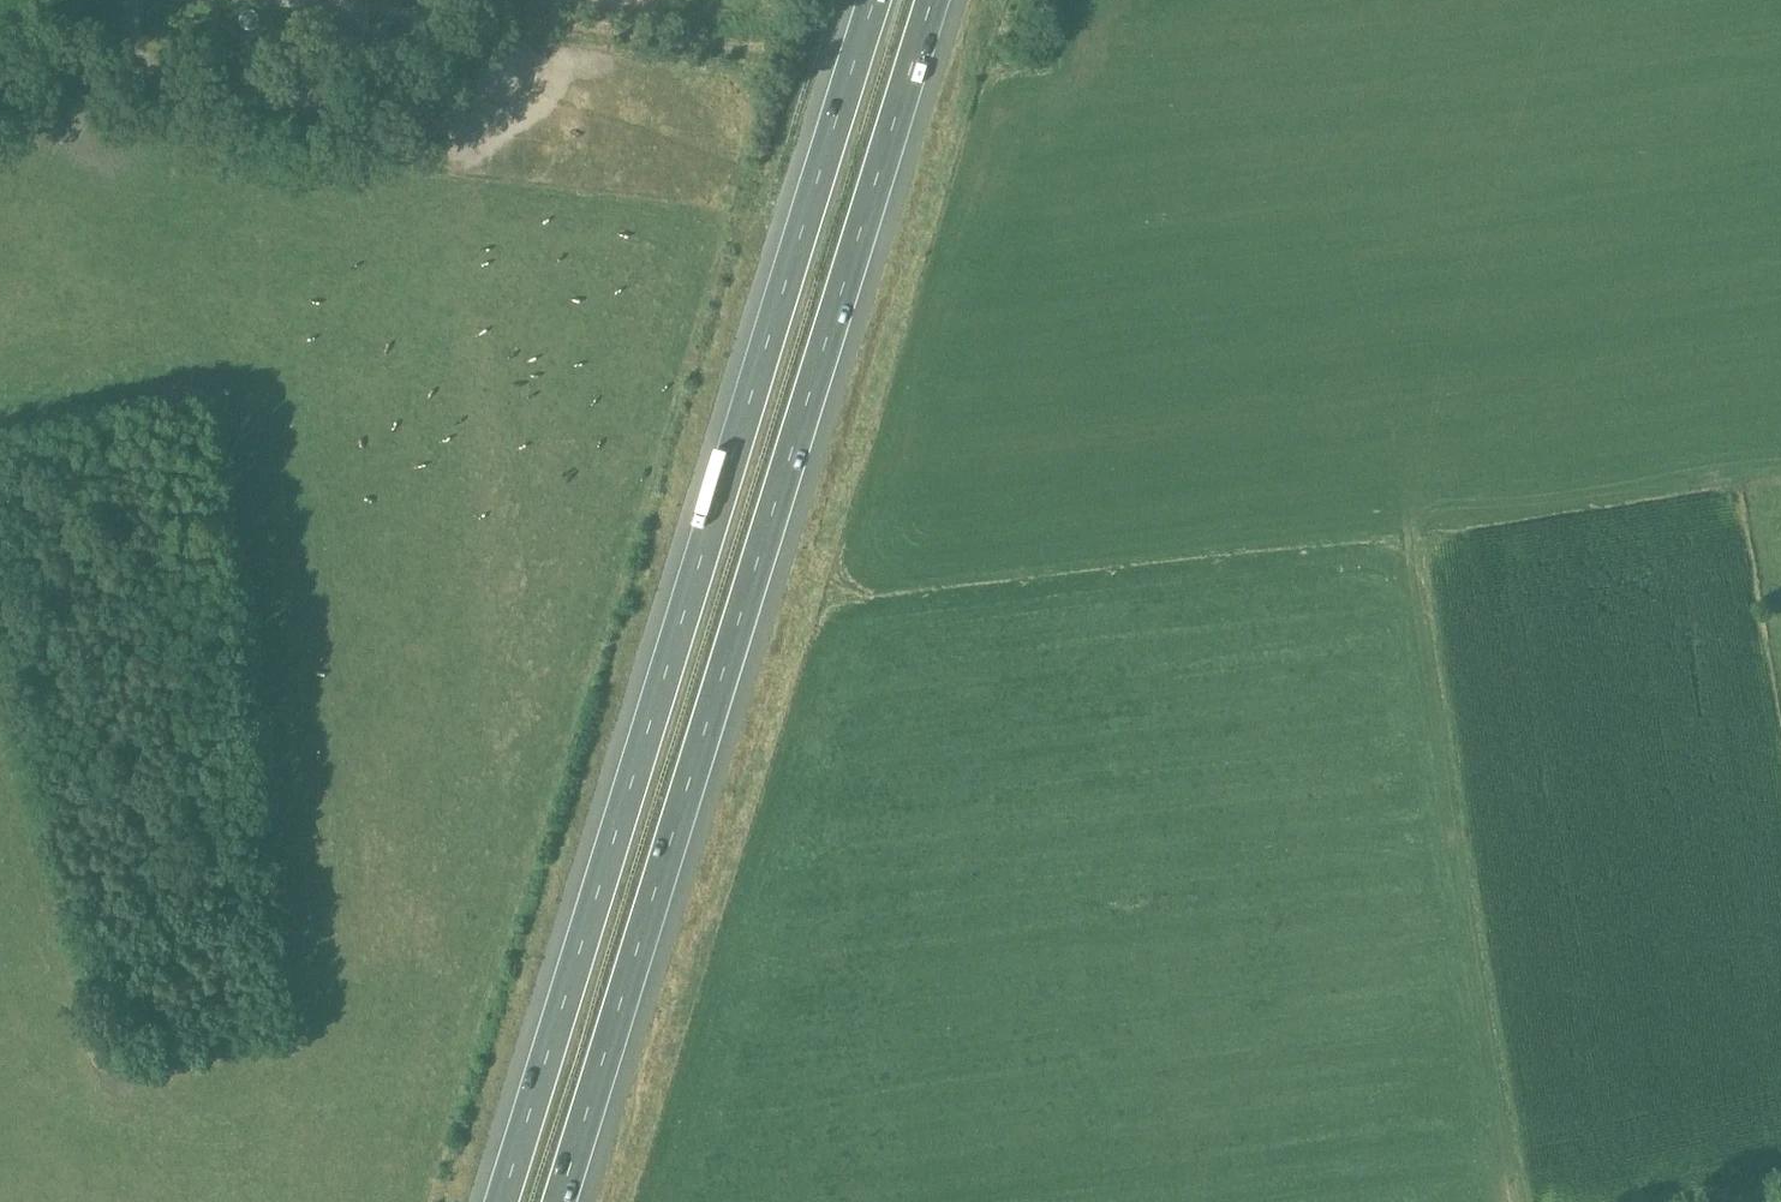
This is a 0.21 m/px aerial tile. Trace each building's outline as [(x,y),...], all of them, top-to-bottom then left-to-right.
[(415,8),(416,0),(356,0),(415,8)]
